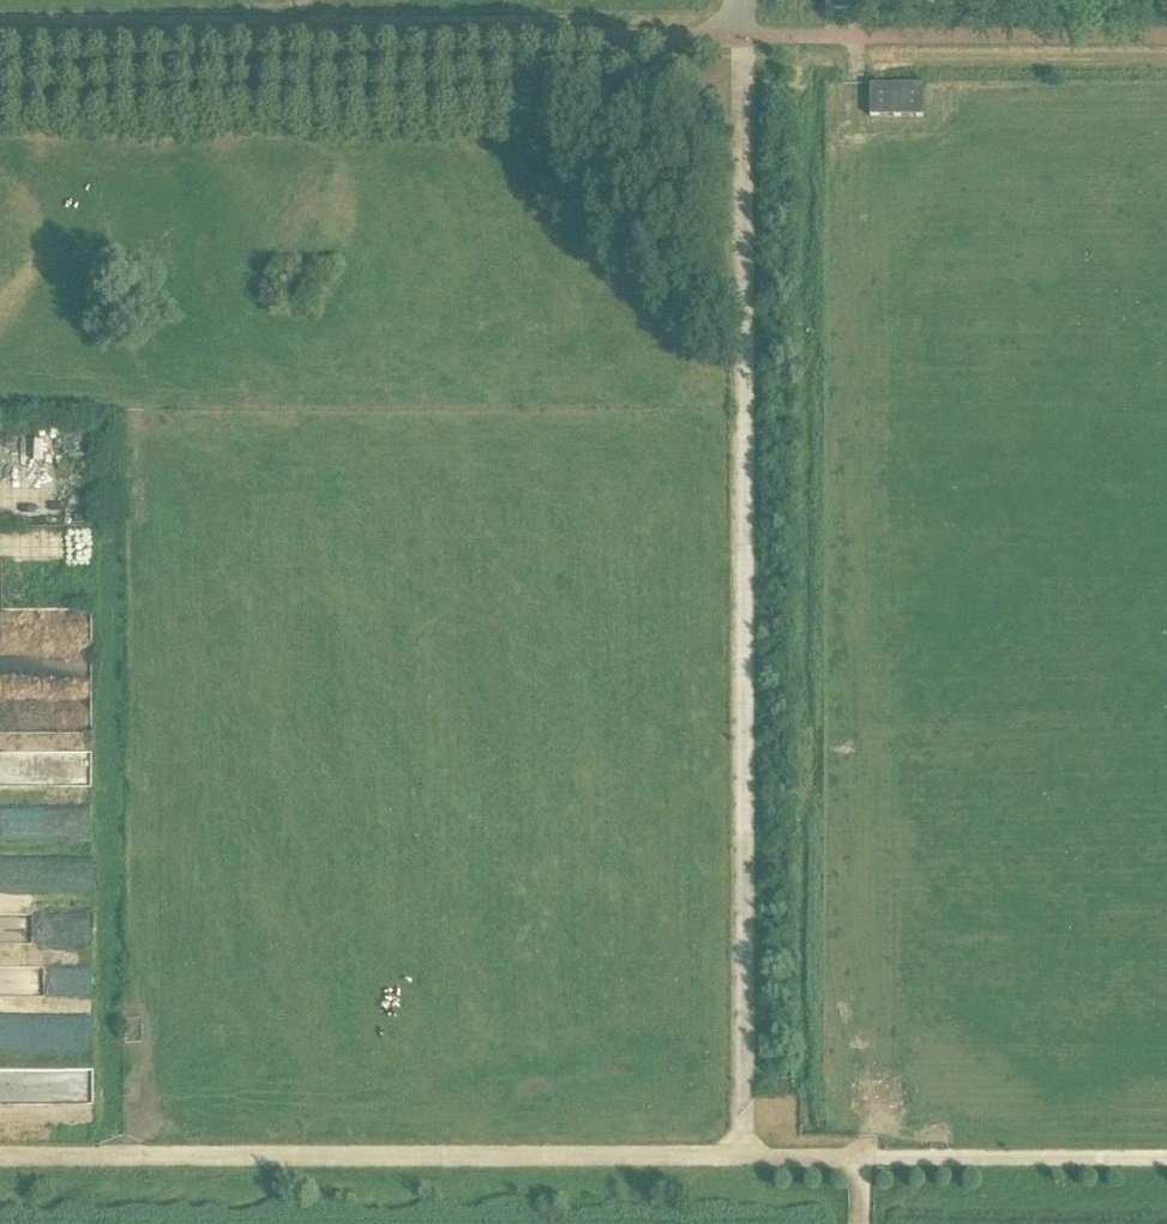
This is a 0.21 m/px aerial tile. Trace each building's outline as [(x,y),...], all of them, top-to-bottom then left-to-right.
[(857,11),(856,0),(826,0),(826,5),(826,11),(857,11)] [(872,81),(871,114),(926,115),(927,82),(872,81)] [(53,880),(54,889),(94,888),(93,858),(38,860),(38,881),(53,880)]
